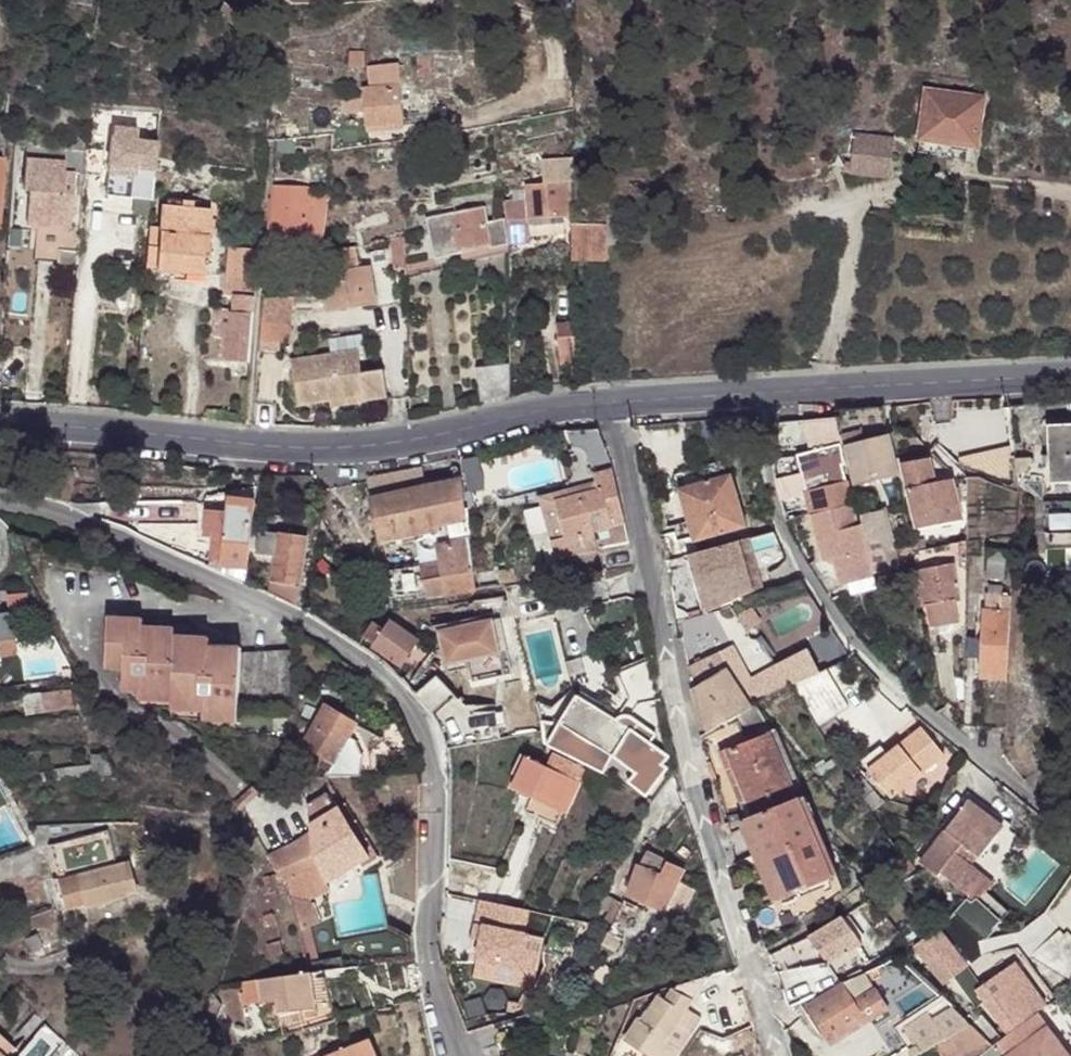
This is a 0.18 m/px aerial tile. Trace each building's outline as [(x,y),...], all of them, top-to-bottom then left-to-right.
[(80,2),(69,0),(67,8),(78,10),(80,2)] [(222,9),(218,17),(233,25),(239,13),(224,5),(222,9)] [(211,13),(218,17),(222,9),(214,6),(211,13)] [(363,52),(349,52),(348,66),(362,66),(363,52)] [(432,78),(431,56),(417,56),(417,78),(432,78)] [(371,89),(362,90),(366,128),(404,123),(398,65),(369,67),(371,89)] [(360,111),(358,92),(338,94),(341,113),(360,111)] [(983,99),(926,92),(920,140),(953,144),(977,147),(983,99)] [(892,140),(857,135),(851,172),(888,177),(892,140)] [(951,157),(953,144),(920,140),(919,152),(951,157)] [(35,264),(78,267),(79,248),(81,231),(71,231),(75,174),(32,171),(31,185),(27,184),(27,191),(31,192),(28,227),(37,228),(35,264)] [(566,181),(526,184),(527,200),(503,202),(506,218),(509,240),(531,238),(530,220),(569,216),(566,181)] [(144,182),(117,182),(117,199),(145,199),(144,182)] [(323,243),(327,204),(307,202),(307,188),(273,185),(269,239),(323,243)] [(158,249),(147,248),(146,268),(156,269),(157,272),(206,275),(211,210),(162,206),(158,249)] [(509,240),(506,218),(488,222),(484,206),(426,219),(434,260),(461,254),(510,243),(509,240)] [(609,227),(574,227),(574,246),(574,262),(609,262),(609,244),(609,227)] [(20,230),(9,229),(7,248),(18,249),(20,230)] [(394,269),(405,268),(404,237),(392,240),(394,269)] [(510,243),(461,254),(463,263),(510,253),(510,243)] [(329,272),(321,273),(327,311),(375,304),(370,266),(358,267),(354,247),(327,250),(329,272)] [(225,296),(235,297),(255,298),(259,250),(229,248),(225,296)] [(261,323),(290,325),(292,295),(263,297),(261,323)] [(235,297),(234,313),(254,314),(255,298),(235,297)] [(227,363),(250,365),(254,322),(254,314),(234,313),(208,311),(205,336),(221,338),(221,342),(228,342),(227,363)] [(289,342),(290,325),(261,323),(260,350),(278,351),(279,341),(289,342)] [(558,355),(574,354),(574,325),(558,325),(558,355)] [(219,362),(227,363),(228,342),(221,342),(219,362)] [(360,374),(357,350),(291,361),(298,405),(329,401),(364,395),(365,401),(387,397),(382,370),(360,374)] [(482,402),(512,394),(511,364),(478,368),(482,402)] [(365,401),(364,395),(329,401),(330,407),(365,401)] [(838,430),(835,420),(823,423),(826,433),(838,430)] [(799,424),(784,425),(787,452),(803,450),(799,424)] [(1049,427),(1051,485),(1070,484),(1070,426),(1049,427)] [(599,429),(569,433),(575,454),(606,446),(599,429)] [(838,430),(826,433),(810,437),(814,454),(797,458),(813,516),(857,505),(838,430)] [(842,436),(845,447),(865,442),(862,432),(842,436)] [(855,487),(899,478),(890,436),(865,442),(845,447),(855,487)] [(963,454),(964,470),(1007,467),(1006,451),(963,454)] [(931,459),(901,465),(919,533),(962,522),(952,480),(938,484),(931,459)] [(694,480),(697,487),(727,478),(723,463),(704,467),(707,476),(694,480)] [(613,469),(594,474),(596,482),(599,490),(556,502),(564,538),(552,541),(556,558),(598,550),(594,534),(626,526),(613,469)] [(467,513),(462,481),(426,489),(421,472),(367,484),(380,545),(416,537),(417,542),(435,538),(440,564),(422,567),(371,575),(364,566),(359,567),(381,602),(427,595),(427,598),(477,591),(467,513)] [(688,524),(660,532),(666,560),(687,555),(698,552),(697,543),(747,529),(732,477),(727,478),(697,487),(680,492),(688,524)] [(599,490),(596,482),(540,498),(552,541),(564,538),(556,502),(599,490)] [(249,572),(257,502),(228,499),(226,513),(206,511),(204,535),(225,537),(221,569),(249,572)] [(874,576),(860,518),(857,505),(813,516),(826,564),(834,561),(841,588),(875,580),(874,576)] [(860,518),(874,576),(897,571),(894,552),(884,512),(860,518)] [(258,552),(278,555),(282,533),(261,530),(258,552)] [(278,555),(272,594),(284,600),(297,607),(308,537),(282,533),(278,555)] [(435,538),(417,542),(422,567),(440,564),(435,538)] [(698,552),(687,555),(701,614),(755,597),(741,541),(698,552)] [(911,549),(900,552),(902,562),(913,559),(911,549)] [(1007,554),(993,552),(990,578),(1004,580),(1007,554)] [(322,561),(316,566),(340,592),(346,586),(322,561)] [(533,567),(535,582),(550,580),(549,564),(533,567)] [(953,567),(920,573),(931,627),(959,622),(956,601),(959,600),(953,567)] [(502,587),(508,586),(517,585),(514,569),(500,571),(502,587)] [(1003,601),(1003,595),(1004,586),(991,586),(990,595),(986,595),(985,627),(982,681),(1006,683),(1010,601),(1003,601)] [(41,599),(30,601),(31,616),(43,614),(41,599)] [(434,627),(442,664),(498,651),(490,614),(434,627)] [(172,702),(174,637),(174,629),(155,628),(155,637),(143,637),(143,627),(143,619),(108,617),(106,669),(123,669),(123,691),(139,691),(140,700),(155,701),(156,692),(171,693),(171,702),(172,702)] [(0,621),(0,642),(18,640),(15,618),(0,621)] [(377,624),(367,640),(376,646),(375,648),(403,667),(419,645),(391,625),(390,627),(385,623),(382,627),(377,624)] [(155,637),(155,628),(143,627),(143,637),(155,637)] [(982,681),(985,627),(978,627),(977,639),(970,639),(969,662),(975,662),(975,681),(982,681)] [(209,639),(174,637),(172,702),(188,702),(188,711),(203,712),(203,721),(220,721),(220,713),(238,714),(238,710),(241,655),(241,649),(209,647),(209,639)] [(727,649),(716,654),(749,705),(759,699),(727,649)] [(796,687),(821,674),(809,652),(777,669),(791,690),(794,688),(795,688),(796,687)] [(238,710),(299,710),(294,653),(241,655),(238,710)] [(698,717),(708,734),(737,718),(752,710),(749,705),(716,654),(693,665),(703,684),(692,690),(698,717)] [(795,688),(820,726),(850,709),(828,670),(821,674),(796,687),(795,688)] [(72,692),(27,698),(28,713),(73,708),(72,692)] [(155,701),(171,702),(171,693),(156,692),(155,701)] [(543,720),(545,744),(592,769),(648,800),(671,770),(668,767),(670,761),(660,753),(662,750),(655,745),(661,736),(641,719),(635,729),(579,695),(561,722),(543,720)] [(172,711),(188,711),(188,702),(172,702),(172,711)] [(661,736),(666,727),(651,704),(641,719),(661,736)] [(356,724),(327,707),(304,745),(309,748),(305,756),(330,771),(356,724)] [(752,710),(737,718),(745,735),(767,724),(758,707),(752,710)] [(220,713),(220,721),(237,722),(238,714),(220,713)] [(819,829),(809,808),(776,729),(767,732),(797,800),(798,800),(812,833),(819,829)] [(888,757),(870,771),(892,797),(945,755),(924,729),(888,757)] [(746,821),(760,855),(812,833),(798,800),(797,800),(767,732),(721,751),(729,771),(732,770),(752,819),(746,821)] [(863,763),(870,771),(888,757),(881,748),(863,763)] [(550,766),(529,756),(513,788),(534,798),(536,794),(569,809),(582,782),(575,779),(580,767),(555,755),(550,766)] [(310,837),(312,868),(362,843),(341,807),(337,809),(328,794),(308,806),(312,835),(310,837)] [(973,904),(997,886),(961,859),(969,850),(981,858),(1003,827),(970,801),(922,864),(940,878),(942,875),(969,896),(966,900),(972,905),(973,904)] [(341,807),(362,843),(369,839),(347,804),(341,807)] [(740,823),(754,857),(760,855),(746,821),(740,823)] [(839,876),(819,829),(812,833),(831,880),(839,876)] [(108,831),(50,846),(68,910),(87,906),(88,909),(107,903),(139,891),(130,864),(119,867),(108,831)] [(760,855),(780,901),(831,880),(812,833),(760,855)] [(267,858),(270,863),(312,868),(310,837),(299,843),(267,858)] [(369,839),(362,843),(371,858),(361,864),(364,868),(381,859),(369,839)] [(312,868),(270,863),(296,907),(310,900),(330,890),(327,885),(361,864),(371,858),(362,843),(312,868)] [(685,871),(647,853),(629,896),(667,912),(685,871)] [(760,855),(754,857),(773,903),(780,901),(760,855)] [(1016,912),(997,886),(973,904),(972,905),(964,917),(996,941),(1003,932),(1002,930),(1016,912)] [(513,908),(465,898),(456,937),(503,946),(502,951),(517,954),(527,917),(512,913),(513,908)] [(310,900),(296,907),(303,933),(310,930),(319,926),(310,900)] [(624,905),(615,900),(607,919),(615,924),(624,905)] [(512,913),(527,917),(529,911),(525,910),(513,908),(512,913)] [(554,927),(558,917),(536,912),(534,923),(554,927)] [(862,943),(845,917),(810,938),(829,964),(862,943)] [(310,930),(303,933),(311,965),(318,963),(310,930)] [(623,937),(611,932),(604,946),(616,952),(623,937)] [(1030,957),(1063,997),(1070,990),(1070,945),(1061,932),(1030,957)] [(38,936),(28,941),(34,954),(44,949),(38,936)] [(792,947),(781,953),(785,961),(797,955),(792,947)] [(544,953),(535,950),(532,961),(541,964),(544,953)] [(529,966),(498,962),(494,983),(525,988),(529,966)] [(976,987),(1000,1024),(1024,1008),(1000,971),(976,987)] [(313,974),(259,981),(263,1005),(276,1003),(280,1016),(318,1010),(313,974)] [(677,987),(674,990),(673,990),(666,1000),(658,996),(642,1022),(639,1021),(626,1042),(649,1055),(659,1055),(707,980),(705,978),(677,987)] [(844,986),(810,1007),(833,1044),(887,1010),(876,991),(864,998),(860,994),(852,999),(844,986)] [(791,1008),(801,1003),(796,994),(786,999),(791,1008)] [(916,1055),(920,1055),(932,1049),(971,1026),(955,1009),(907,1038),(916,1055)] [(1038,1015),(998,1045),(994,1048),(1001,1055),(1069,1055),(1038,1015)] [(996,1043),(975,1023),(971,1026),(932,1049),(939,1055),(978,1055),(996,1043)] [(4,1055),(10,1055),(15,1050),(0,1036),(0,1052),(4,1055)] [(370,1040),(330,1055),(376,1055),(370,1040)] [(626,1042),(621,1050),(630,1055),(649,1055),(626,1042)]
